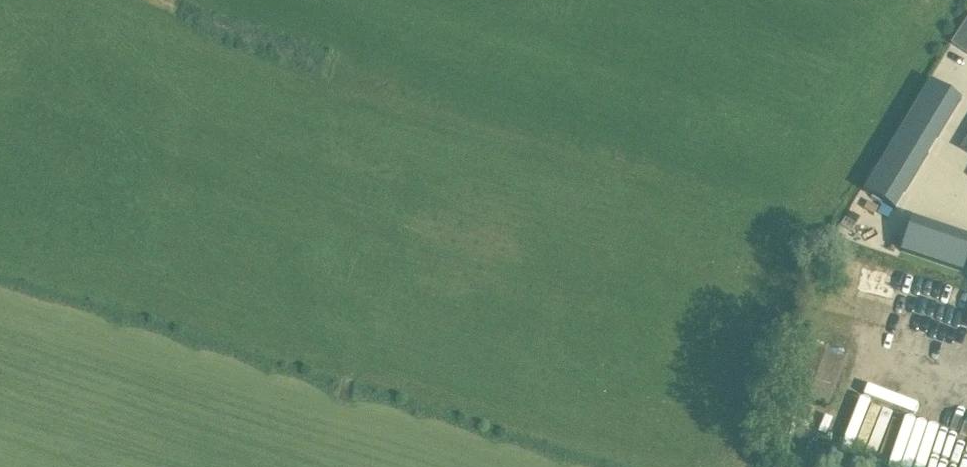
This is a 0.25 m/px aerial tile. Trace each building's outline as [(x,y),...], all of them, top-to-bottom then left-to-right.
[(951,43),(966,54),(966,19),(951,43)] [(930,81),(864,190),(895,210),(961,100),(930,81)] [(901,251),(961,272),(966,254),(966,236),(912,217),(901,251)]
